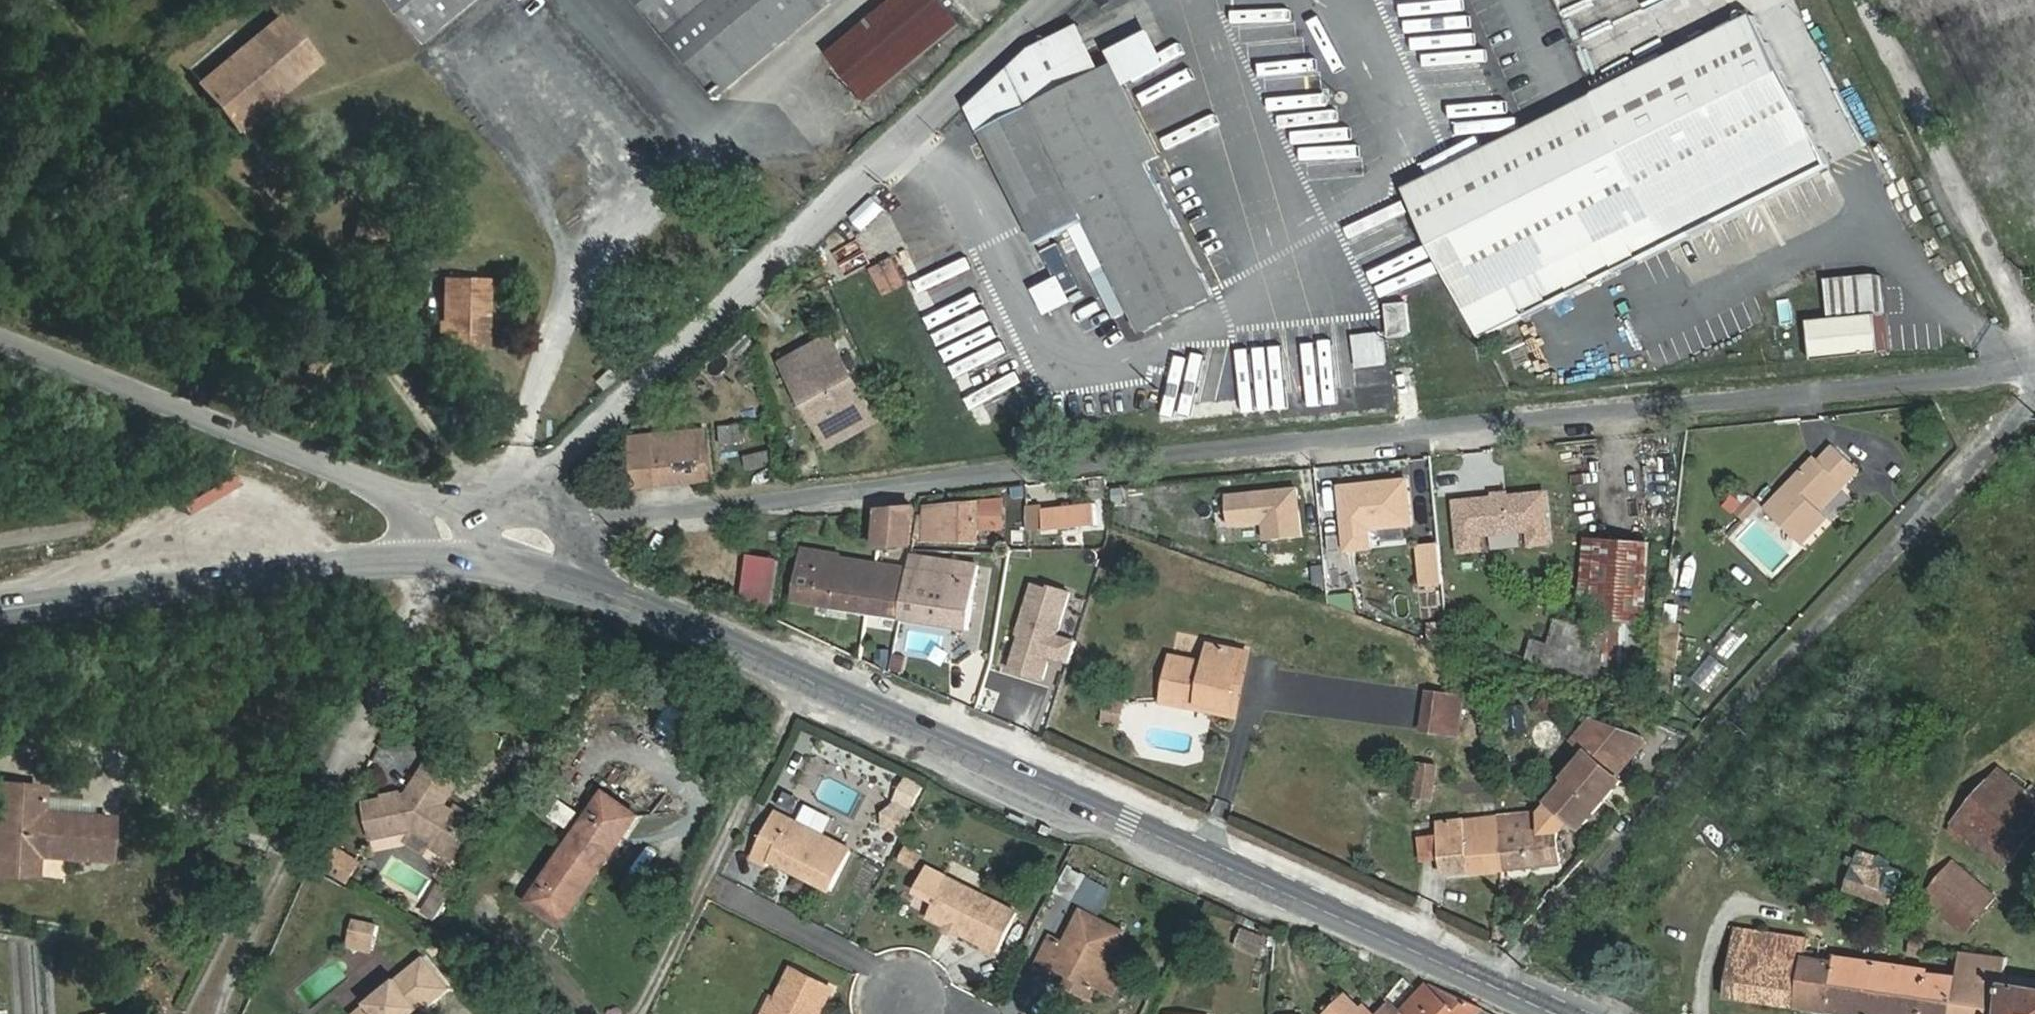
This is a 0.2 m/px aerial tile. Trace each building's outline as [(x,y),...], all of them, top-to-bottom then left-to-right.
[(426,43),(478,0),(390,0),(426,43)] [(717,93),(829,0),(639,0),(717,93)] [(830,55),(868,101),(961,24),(941,0),(898,0),(830,55)] [(1583,5),(1580,6),(1596,33),(1611,24),(1597,0),(1580,0),(1583,5)] [(280,17),(198,84),(236,131),(318,63),(280,17)] [(1753,18),(1408,190),(1481,336),(1826,164),(1753,18)] [(1080,27),(1031,50),(997,82),(1014,117),(1102,73),(1080,27)] [(1118,70),(1125,84),(1165,64),(1150,34),(1110,54),(1116,66),(1118,70)] [(1586,61),(1592,80),(1636,65),(1630,46),(1586,61)] [(1014,117),(1070,229),(1092,273),(1116,322),(1135,313),(1145,333),(1215,297),(1148,162),(1161,156),(1125,84),(1118,70),(1116,66),(1102,73),(1014,117)] [(997,82),(970,109),(982,133),(1014,117),(997,82)] [(1153,127),(1177,115),(1172,105),(1148,117),(1153,127)] [(1821,129),(1837,159),(1866,144),(1850,114),(1821,129)] [(1070,229),(1014,117),(982,133),(1038,245),(1070,229)] [(354,231),(351,244),(411,260),(415,247),(354,231)] [(1830,319),(1809,321),(1812,360),(1882,354),(1878,314),(1888,313),(1884,278),(1827,284),(1830,319)] [(487,280),(444,279),(443,348),(485,349),(487,280)] [(1391,339),(1411,337),(1408,304),(1388,306),(1391,339)] [(1384,332),(1353,336),(1358,370),(1388,366),(1384,332)] [(829,445),(877,419),(834,341),(793,363),(824,420),(817,424),(829,445)] [(745,427),(720,430),(722,446),(747,443),(745,427)] [(704,432),(653,437),(658,486),(708,481),(704,432)] [(658,486),(653,437),(628,440),(632,488),(658,486)] [(1817,459),(1767,511),(1801,545),(1827,518),(1815,505),(1839,481),(1845,486),(1859,471),(1835,448),(1821,463),(1817,459)] [(747,455),(750,471),(781,465),(778,449),(747,455)] [(1337,486),(1344,555),(1374,552),(1372,532),(1415,528),(1410,479),(1337,486)] [(1299,489),(1225,496),(1229,530),(1263,527),(1264,542),(1304,539),(1299,489)] [(1492,497),(1452,501),(1458,557),(1485,554),(1484,538),(1527,534),(1529,549),(1553,547),(1548,492),(1510,495),(1509,492),(1492,493),(1492,497)] [(927,507),(926,541),(979,543),(979,530),(1003,530),(1003,501),(927,507)] [(1029,512),(1027,513),(1028,516),(1029,531),(1046,529),(1046,531),(1098,526),(1096,505),(1044,511),(1043,506),(1028,507),(1029,512)] [(913,545),(915,509),(876,512),(873,548),(913,545)] [(1651,544),(1599,540),(1591,646),(1611,648),(1609,665),(1642,668),(1651,544)] [(1440,544),(1417,546),(1421,589),(1444,587),(1440,544)] [(747,552),(744,600),(774,602),(778,555),(747,552)] [(901,620),(909,571),(840,560),(840,558),(803,552),(795,603),(901,620)] [(909,571),(977,582),(979,567),(911,556),(909,571)] [(909,571),(901,620),(969,631),(977,582),(909,571)] [(1019,638),(1007,673),(1044,684),(1051,660),(1069,666),(1077,641),(1059,637),(1071,593),(1048,587),(1047,589),(1032,584),(1016,637),(1019,638)] [(1554,622),(1548,645),(1533,642),(1528,661),(1574,673),(1586,630),(1554,622)] [(1683,627),(1665,625),(1659,670),(1677,673),(1683,627)] [(1212,647),(1208,664),(1172,657),(1163,702),(1199,709),(1200,704),(1229,710),(1241,653),(1212,647)] [(1463,698),(1428,693),(1423,731),(1458,736),(1463,698)] [(1108,699),(1103,725),(1121,728),(1125,703),(1108,699)] [(1588,754),(1610,728),(1592,721),(1574,742),(1588,754)] [(1498,817),(1503,870),(1561,864),(1557,829),(1567,818),(1581,829),(1621,782),(1616,777),(1645,743),(1640,738),(1610,728),(1588,754),(1566,779),(1569,781),(1542,813),(1498,817)] [(388,800),(369,804),(375,839),(418,831),(438,846),(434,851),(454,865),(481,828),(462,814),(459,818),(447,809),(465,785),(437,764),(414,796),(403,798),(403,795),(388,797),(388,800)] [(1437,769),(1420,766),(1418,781),(1434,784),(1437,769)] [(2034,822),(2034,803),(1999,772),(1990,783),(2034,822)] [(1434,784),(1418,781),(1416,796),(1432,798),(1434,784)] [(1954,825),(2003,868),(2034,832),(2034,822),(1990,783),(1954,825)] [(39,788),(0,785),(0,850),(14,851),(13,876),(33,877),(35,854),(105,858),(107,821),(37,816),(39,788)] [(606,794),(568,848),(600,871),(639,817),(606,794)] [(899,834),(909,814),(894,807),(884,827),(899,834)] [(770,862),(832,893),(853,851),(776,812),(753,859),(768,867),(770,862)] [(1440,823),(1445,877),(1503,870),(1498,817),(1440,823)] [(600,871),(568,848),(529,903),(562,926),(600,871)] [(331,875),(352,883),(362,857),(342,849),(331,875)] [(1858,852),(1846,889),(1891,905),(1902,872),(1889,868),(1891,863),(1858,852)] [(1953,862),(1924,897),(1968,934),(1998,898),(1953,862)] [(1076,871),(1069,885),(1097,899),(1104,885),(1076,871)] [(948,879),(928,918),(946,927),(948,922),(973,935),(971,939),(998,953),(1018,914),(948,879)] [(442,887),(434,898),(445,905),(452,895),(442,887)] [(434,898),(424,911),(435,919),(445,905),(434,898)] [(1089,999),(1124,933),(1082,912),(1065,945),(1051,938),(1037,965),(1053,974),(1056,969),(1074,978),(1068,988),(1089,999)] [(373,953),(381,923),(355,916),(348,946),(373,953)] [(1235,948),(1263,958),(1271,937),(1243,927),(1235,948)] [(1957,977),(1930,973),(1930,970),(1836,957),(1835,963),(1813,959),(1814,952),(1806,951),(1808,940),(1735,929),(1724,998),(1833,1013),(1952,1013),(1957,977)] [(1912,939),(1908,953),(1917,956),(1921,941),(1912,939)] [(1952,1013),(2034,1013),(2034,990),(2004,985),(2008,958),(1961,951),(1957,977),(1952,1013)] [(423,958),(356,1013),(422,1013),(450,990),(423,958)] [(1383,966),(1368,981),(1396,1008),(1415,990),(1404,979),(1401,982),(1383,966)] [(793,971),(771,1013),(818,1013),(831,990),(793,971)] [(1483,1009),(1431,985),(1403,1013),(1478,1013),(1483,1009)] [(1365,1007),(1361,1011),(1347,997),(1330,1013),(1372,1013),(1365,1007)]
